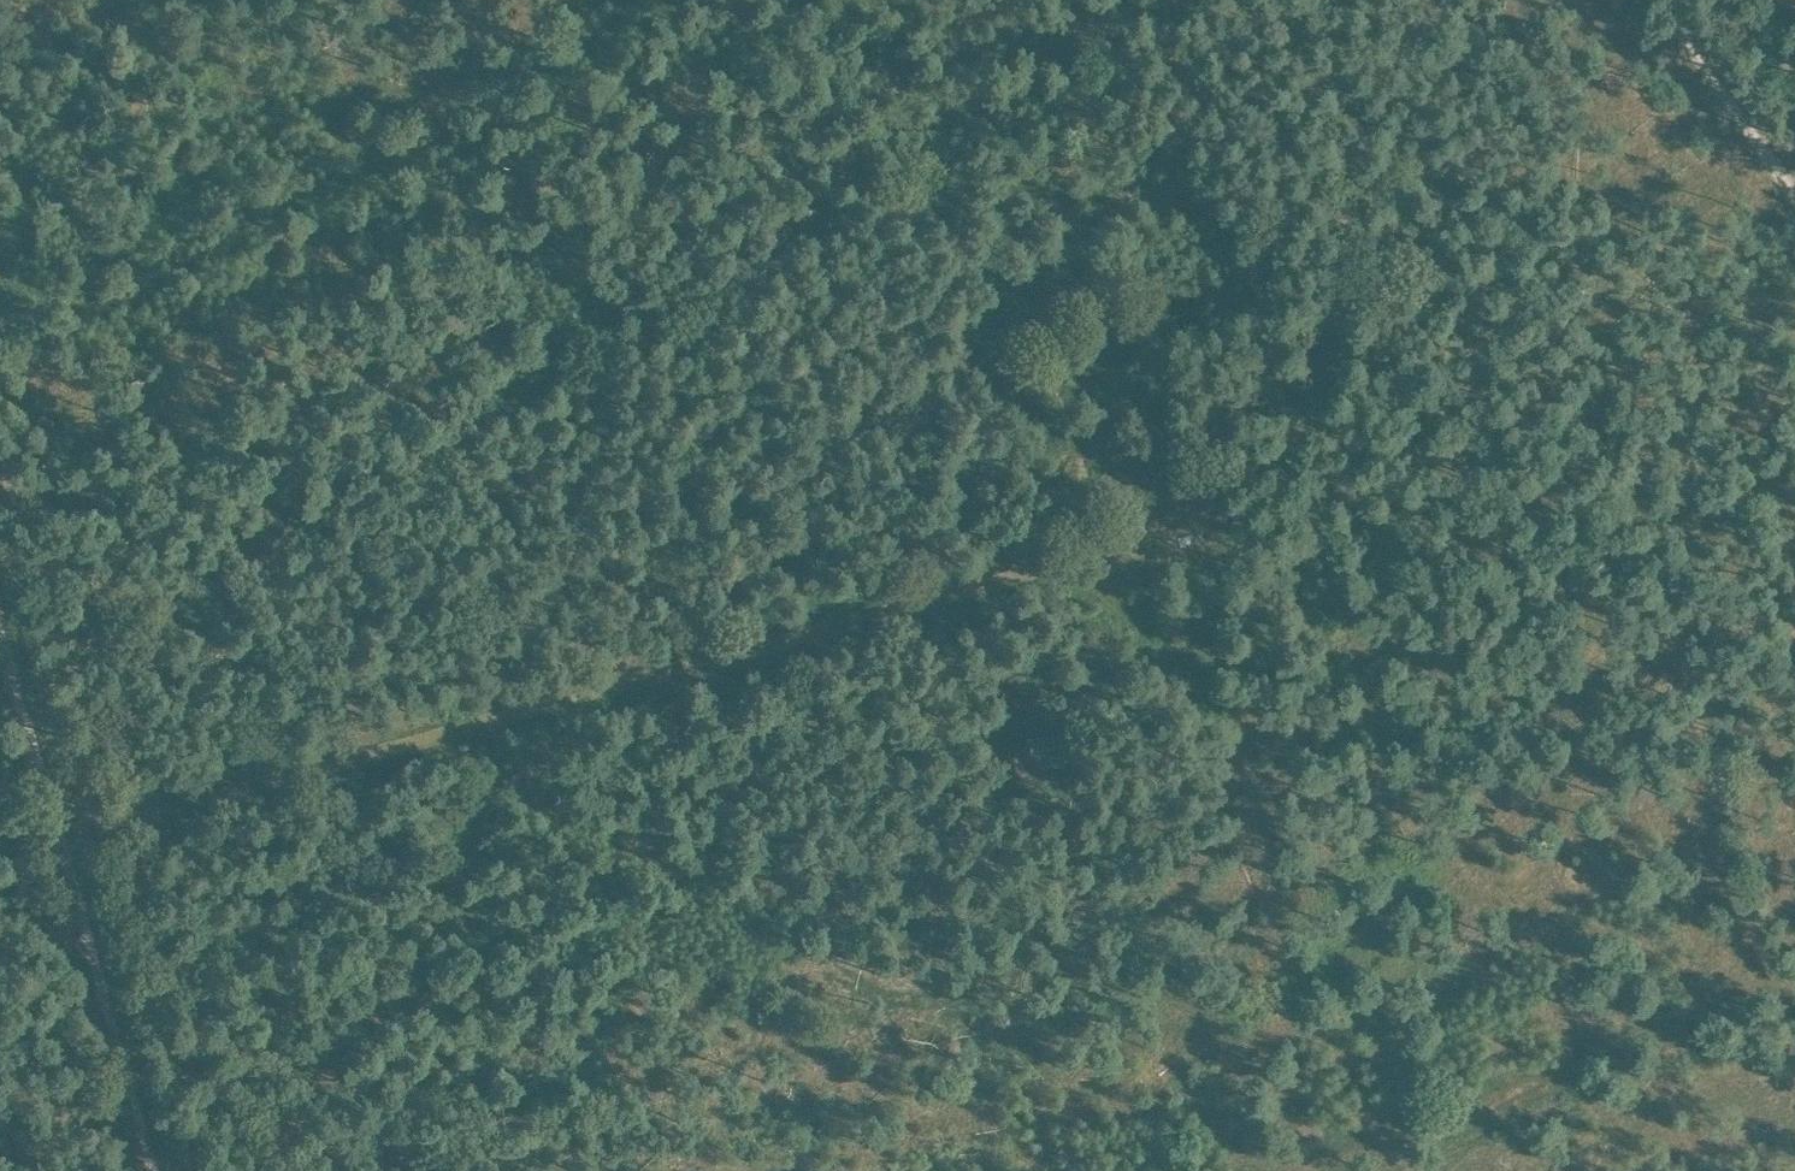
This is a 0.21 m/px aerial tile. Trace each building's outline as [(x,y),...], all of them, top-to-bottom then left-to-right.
[(1194,519),(1169,526),(1176,552),(1201,544),(1194,519)]
